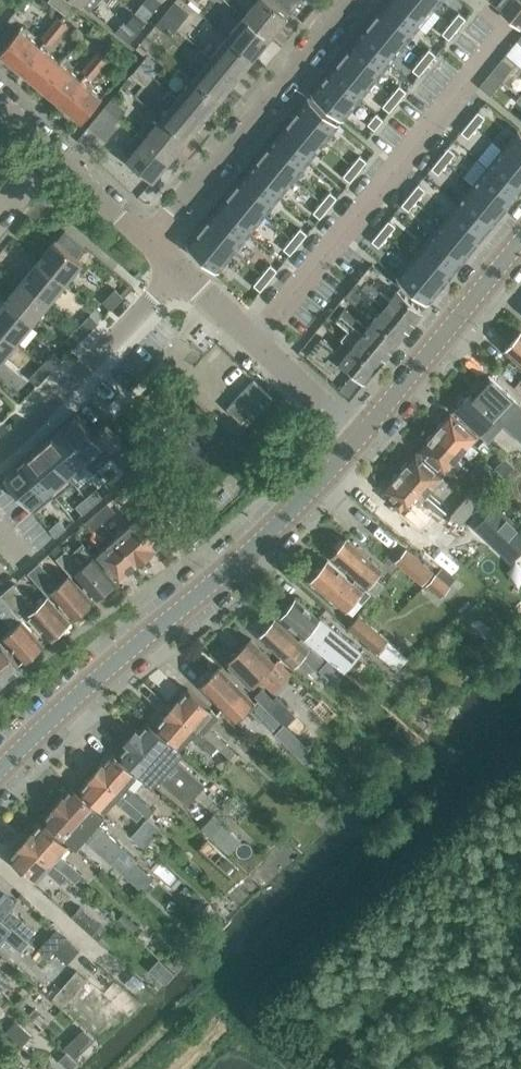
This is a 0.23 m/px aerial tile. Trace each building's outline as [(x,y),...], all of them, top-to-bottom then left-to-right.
[(66,14),(74,4),(69,0),(49,0),(48,0),(66,14)] [(154,11),(162,1),(160,0),(145,0),(143,2),(154,11)] [(175,0),(162,16),(177,28),(190,12),(175,0)] [(245,15),(271,37),(288,17),(267,0),(257,0),(245,15)] [(277,1),(291,12),(301,0),(277,0),(277,1)] [(388,0),(373,19),(404,45),(419,27),(388,0)] [(388,0),(419,27),(434,8),(424,0),(388,0)] [(434,8),(441,0),(424,0),(434,8)] [(514,4),(505,15),(519,27),(520,25),(520,0),(509,0),(514,4)] [(127,22),(138,31),(145,21),(135,12),(127,22)] [(459,12),(451,22),(458,28),(466,18),(459,12)] [(245,15),(228,36),(254,58),(271,37),(245,15)] [(59,16),(50,26),(60,34),(68,24),(59,16)] [(177,28),(162,16),(156,24),(171,36),(177,28)] [(373,19),(358,37),(389,63),(404,45),(373,19)] [(451,22),(443,32),(449,38),(458,28),(451,22)] [(60,34),(50,26),(42,36),(52,44),(60,34)] [(20,28),(0,53),(21,70),(41,45),(20,28)] [(228,36),(211,56),(238,78),(254,58),(228,36)] [(358,37),(343,55),(374,81),(389,63),(358,37)] [(517,41),(506,54),(520,67),(520,45),(517,41)] [(41,45),(21,70),(41,87),(61,62),(41,45)] [(195,56),(205,64),(211,56),(201,48),(195,56)] [(429,49),(421,59),(428,64),(436,54),(429,49)] [(99,50),(91,60),(101,68),(109,58),(99,50)] [(520,71),(520,67),(506,54),(492,71),(502,80),(509,86),(520,71)] [(343,55),(328,73),(359,99),(374,81),(343,55)] [(205,64),(195,76),(221,98),(238,78),(211,56),(205,64)] [(145,57),(139,65),(154,76),(160,69),(145,57)] [(421,59),(413,69),(420,74),(428,64),(421,59)] [(101,68),(91,60),(83,70),(92,78),(101,68)] [(61,62),(41,87),(62,104),(82,79),(61,62)] [(154,76),(139,65),(133,72),(148,84),(154,76)] [(490,95),(502,80),(492,71),(479,86),(490,95)] [(328,73),(312,92),(344,118),(359,99),(328,73)] [(195,76),(178,97),(204,119),(221,98),(195,76)] [(62,104),(83,120),(103,96),(82,79),(62,104)] [(400,85),(391,95),(398,100),(406,90),(400,85)] [(391,95),(383,105),(390,111),(398,100),(391,95)] [(112,97),(106,105),(121,117),(127,109),(112,97)] [(178,97),(161,117),(188,139),(204,119),(178,97)] [(308,97),(292,116),(324,142),(340,123),(308,97)] [(121,117),(106,105),(89,126),(107,140),(118,127),(115,124),(121,117)] [(478,111),(470,121),(477,127),(485,117),(478,111)] [(376,113),(368,123),(375,129),(383,119),(376,113)] [(292,116),(278,135),(309,161),(324,142),(292,116)] [(144,123),(137,131),(171,159),(188,139),(161,117),(151,129),(144,123)] [(470,121),(462,131),(468,137),(477,127),(470,121)] [(347,126),(340,135),(363,154),(370,145),(347,126)] [(503,148),(520,163),(520,131),(518,129),(503,148)] [(171,159),(137,131),(122,150),(129,156),(128,158),(154,179),(171,159)] [(278,135),(263,153),(294,179),(309,161),(278,135)] [(448,148),(440,158),(447,163),(455,153),(448,148)] [(488,166),(519,192),(520,190),(520,163),(503,148),(488,166)] [(263,153),(248,171),(279,197),(294,179),(263,153)] [(360,155),(352,165),(358,171),(367,161),(360,155)] [(440,158),(432,168),(438,173),(447,163),(440,158)] [(352,165),(343,175),(350,181),(358,171),(352,165)] [(488,166),(473,184),(504,211),(519,192),(488,166)] [(248,171),(233,189),(264,215),(279,197),(248,171)] [(419,184),(410,194),(417,199),(425,189),(419,184)] [(473,184),(458,203),(489,229),(504,211),(473,184)] [(233,189),(218,207),(249,233),(264,215),(233,189)] [(330,192),(322,202),(329,207),(337,197),(330,192)] [(410,194),(402,204),(409,209),(417,199),(410,194)] [(322,202),(314,212),(320,217),(329,207),(322,202)] [(458,203),(443,221),(475,247),(489,229),(458,203)] [(218,207),(203,225),(235,252),(249,233),(218,207)] [(389,220),(380,230),(387,236),(395,226),(389,220)] [(443,221),(428,239),(460,265),(475,247),(443,221)] [(203,225),(187,245),(219,271),(235,252),(203,225)] [(300,228),(292,238),(299,243),(307,233),(300,228)] [(55,239),(39,259),(66,282),(83,262),(79,258),(87,248),(65,230),(57,240),(55,239)] [(380,230),(372,240),(379,246),(387,236),(380,230)] [(292,238),(284,248),(290,253),(299,243),(292,238)] [(428,239),(413,257),(445,283),(460,265),(428,239)] [(413,257),(397,276),(429,302),(445,283),(413,257)] [(39,259),(22,280),(50,303),(66,282),(39,259)] [(270,264),(262,274),(269,280),(277,270),(270,264)] [(368,265),(356,280),(411,325),(423,311),(403,295),(397,290),(389,299),(370,284),(379,274),(368,265)] [(262,274),(254,284),(261,290),(269,280),(262,274)] [(22,280),(5,300),(33,323),(50,303),(22,280)] [(381,310),(374,319),(399,339),(411,325),(356,280),(345,295),(357,304),(363,295),(381,310)] [(103,301),(111,309),(123,296),(116,288),(103,301)] [(0,306),(0,330),(16,344),(33,323),(5,300),(0,306)] [(345,308),(340,314),(388,353),(399,339),(374,319),(368,327),(345,308)] [(90,314),(78,326),(87,333),(98,322),(90,314)] [(341,338),(344,340),(377,367),(388,353),(340,314),(336,319),(349,329),(341,338)] [(87,333),(78,326),(66,339),(74,347),(87,333)] [(0,330),(0,363),(16,344),(0,330)] [(520,364),(520,332),(505,349),(520,364)] [(363,380),(365,382),(377,367),(344,340),(337,348),(322,335),(308,352),(330,371),(339,360),(353,372),(340,388),(349,396),(363,380)] [(54,352),(42,364),(50,371),(62,359),(54,352)] [(50,371),(42,364),(30,377),(37,384),(50,371)] [(488,440),(505,423),(520,439),(520,405),(489,375),(474,391),(473,390),(465,398),(462,398),(457,403),(457,407),(455,409),(488,440)] [(215,420),(235,439),(275,396),(255,377),(215,420)] [(78,413),(59,429),(89,465),(107,450),(113,457),(126,445),(107,423),(95,433),(78,413)] [(438,429),(436,431),(461,454),(477,435),(451,413),(445,422),(441,422),(437,426),(438,429)] [(59,429),(42,443),(69,475),(85,461),(88,465),(89,465),(59,429)] [(461,454),(436,431),(434,434),(431,434),(427,438),(427,441),(420,450),(445,472),(453,475),(458,469),(452,464),(461,454)] [(42,443),(23,459),(55,497),(74,481),(69,475),(42,443)] [(403,469),(401,471),(426,493),(436,483),(441,487),(446,481),(442,475),(417,453),(410,461),(407,461),(403,466),(403,469)] [(498,465),(507,474),(515,466),(505,457),(498,465)] [(23,459),(4,475),(35,511),(53,496),(54,498),(55,497),(23,459)] [(426,493),(401,471),(399,473),(396,473),(392,478),(393,481),(386,489),(411,511),(407,514),(424,529),(435,517),(421,505),(428,497),(425,495),(426,493)] [(467,494),(478,504),(487,494),(476,484),(467,494)] [(96,488),(86,497),(93,505),(103,496),(96,488)] [(451,514),(461,523),(478,504),(468,495),(451,514)] [(86,497),(76,506),(83,514),(93,505),(86,497)] [(97,512),(95,514),(101,521),(111,513),(115,510),(112,506),(108,502),(104,506),(98,511),(97,512)] [(475,525),(499,546),(503,542),(516,553),(520,548),(520,526),(495,502),(480,519),(475,525)] [(151,506),(133,522),(155,547),(157,546),(158,547),(165,541),(164,539),(173,532),(151,506)] [(95,514),(85,522),(92,530),(101,521),(95,514)] [(59,520),(49,528),(56,536),(66,528),(59,520)] [(133,522),(115,537),(137,563),(155,547),(133,522)] [(115,537),(97,553),(119,578),(128,571),(130,572),(137,566),(135,564),(137,563),(115,537)] [(331,556),(356,577),(376,594),(384,584),(375,576),(383,568),(347,538),(331,556)] [(396,561),(423,583),(433,571),(407,548),(396,561)] [(67,549),(57,558),(72,575),(75,573),(96,597),(107,588),(110,588),(113,586),(114,582),(116,580),(94,556),(82,566),(67,549)] [(311,580),(337,601),(346,609),(357,596),(363,601),(371,591),(356,578),(353,581),(328,560),(320,569),(317,569),(314,573),(314,576),(311,580)] [(40,562),(29,571),(49,595),(52,592),(74,616),(82,609),(85,610),(90,606),(91,602),(93,600),(70,574),(59,584),(40,562)] [(441,567),(427,584),(441,596),(456,579),(441,567)] [(14,583),(1,594),(20,617),(23,615),(31,616),(50,638),(58,631),(62,631),(67,626),(68,622),(70,620),(48,596),(36,607),(14,583)] [(0,595),(0,613),(13,628),(4,636),(25,660),(27,659),(31,659),(35,655),(36,652),(43,644),(22,620),(0,595)] [(281,616),(305,637),(321,618),(296,598),(289,606),(286,606),(283,610),(283,613),(281,616)] [(349,627),(378,651),(388,640),(359,615),(349,627)] [(293,666),(301,656),(313,667),(321,658),(276,617),(259,635),(293,666)] [(321,618),(305,637),(326,655),(346,672),(363,653),(322,617),(321,618)] [(228,662),(251,686),(261,677),(273,690),(291,672),(278,659),(275,662),(252,638),(237,653),(234,652),(230,656),(230,659),(228,662)] [(388,640),(378,651),(377,652),(398,670),(409,657),(388,640)] [(7,681),(23,667),(22,666),(21,667),(0,642),(0,674),(7,681)] [(328,659),(319,669),(327,676),(336,666),(328,659)] [(219,665),(201,684),(238,722),(251,709),(257,703),(255,701),(242,689),(219,665)] [(263,687),(255,695),(268,708),(269,707),(286,725),(297,714),(277,694),(273,698),(263,687)] [(172,706),(222,750),(231,757),(236,752),(227,744),(228,743),(209,727),(219,716),(188,688),(172,706)] [(257,703),(251,709),(256,713),(258,715),(266,723),(272,729),(279,722),(280,721),(266,706),(258,699),(256,701),(255,701),(257,703)] [(216,757),(222,750),(172,706),(156,724),(181,746),(191,735),(203,745),(216,757)] [(134,737),(159,759),(195,792),(201,784),(175,761),(182,753),(172,744),(148,722),(134,737)] [(399,722),(386,736),(402,750),(415,736),(399,722)] [(152,767),(187,799),(195,792),(159,759),(134,737),(120,753),(145,775),(152,767)] [(112,752),(96,770),(134,804),(143,812),(148,816),(154,810),(127,785),(137,774),(112,752)] [(96,770),(81,788),(118,822),(134,804),(96,770)] [(61,797),(58,801),(113,851),(118,855),(125,847),(120,843),(97,822),(104,815),(97,808),(72,786),(61,797)] [(225,806),(241,819),(253,804),(236,791),(225,806)] [(55,805),(44,817),(77,846),(84,838),(111,863),(118,855),(113,851),(58,801),(55,805)] [(232,831),(214,814),(203,826),(221,843),(232,831)] [(148,816),(142,824),(154,835),(161,828),(148,816)] [(26,838),(68,875),(76,882),(83,874),(60,855),(69,845),(42,820),(39,823),(36,823),(32,827),(33,830),(26,838)] [(68,875),(26,838),(19,846),(16,846),(12,850),(12,853),(10,856),(37,881),(47,870),(61,883),(68,875)] [(207,839),(199,849),(230,877),(239,868),(207,839)] [(126,847),(119,855),(130,865),(137,857),(126,847)] [(125,872),(142,885),(152,874),(135,860),(125,872)] [(27,939),(35,930),(9,908),(17,898),(0,883),(0,915),(27,939)] [(72,916),(98,939),(106,929),(80,906),(72,916)] [(0,915),(0,931),(19,948),(27,939),(0,915)] [(131,918),(125,925),(133,932),(138,925),(131,918)] [(50,957),(53,953),(67,937),(57,929),(40,949),(50,957)] [(67,937),(53,953),(66,965),(80,950),(67,937)] [(46,993),(52,998),(63,1007),(67,1003),(74,1010),(95,987),(87,980),(92,975),(81,965),(62,987),(56,982),(46,993)] [(0,989),(8,980),(0,973),(0,988),(0,989)] [(35,1009),(29,1015),(39,1024),(45,1018),(35,1009)] [(31,1035),(15,1020),(6,1030),(22,1045),(31,1035)]
